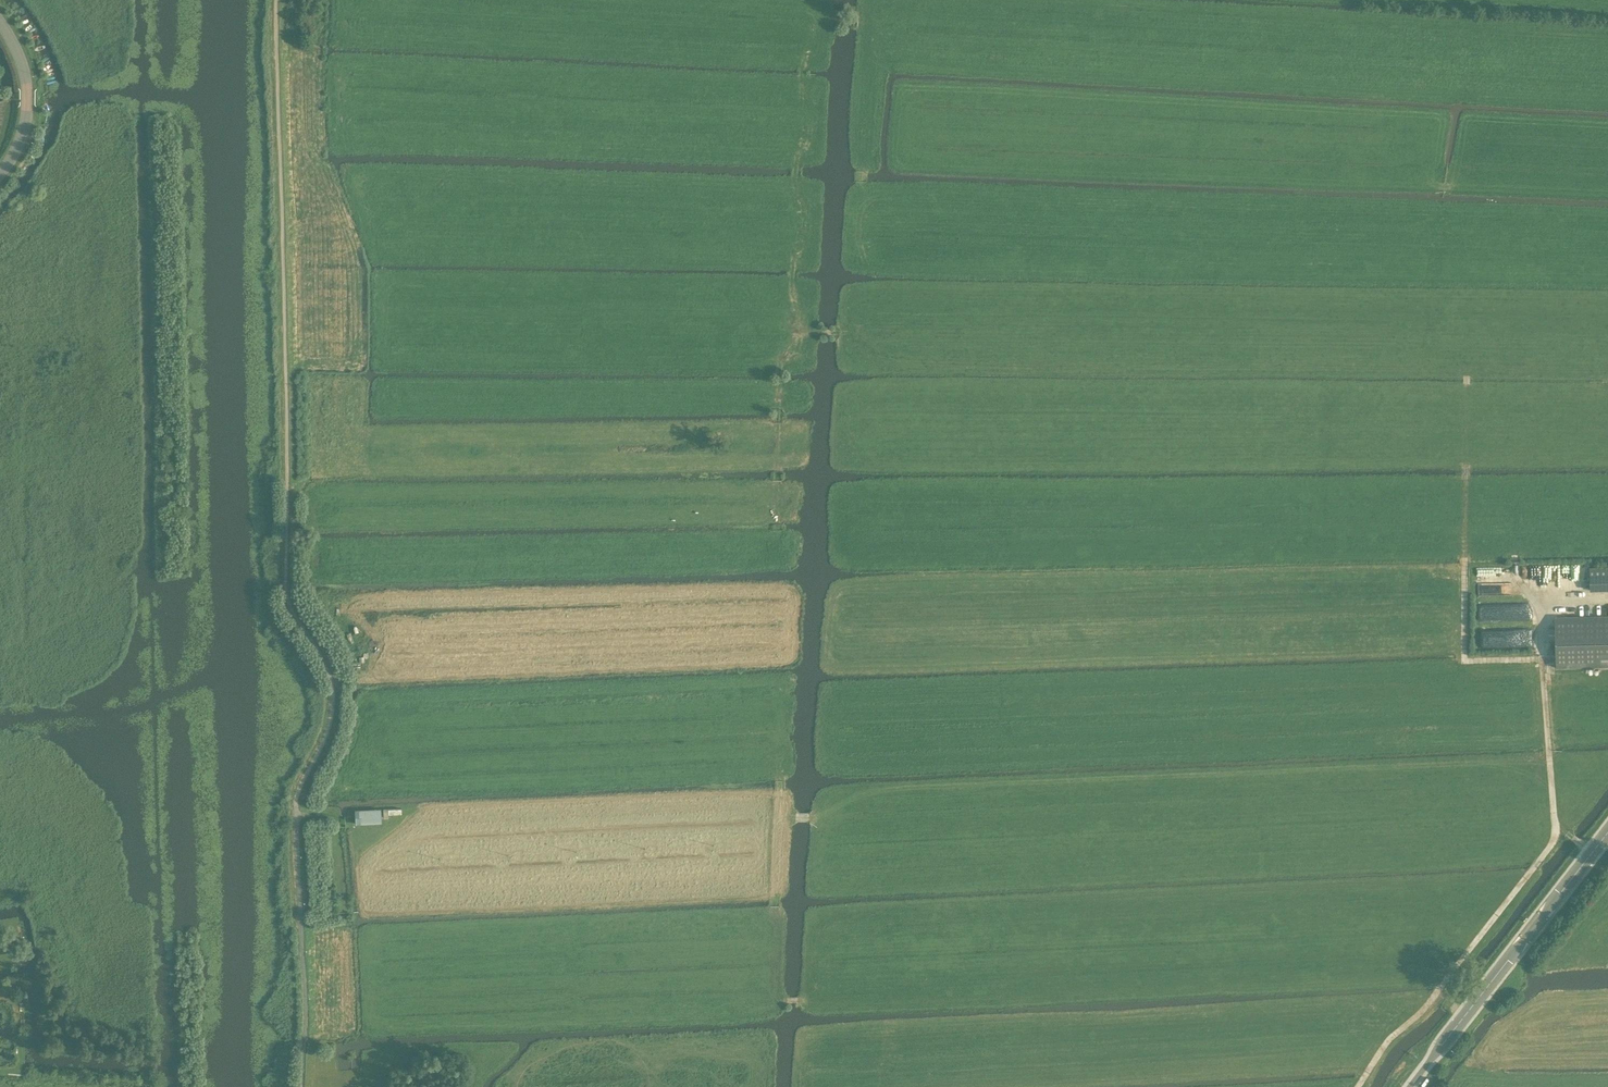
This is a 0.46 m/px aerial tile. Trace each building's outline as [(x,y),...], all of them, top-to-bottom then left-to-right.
[(1607,590),(1607,567),(1590,568),(1591,581),(1591,588),(1591,590),(1607,590)] [(1514,621),(1533,620),(1533,603),(1513,604),(1514,621)] [(1556,617),(1557,668),(1607,666),(1607,616),(1556,617)] [(1482,630),(1482,646),(1536,644),(1535,628),(1482,630)] [(355,824),(382,823),(381,809),(355,810),(355,824)] [(7,976),(7,977),(9,985),(16,984),(14,976),(14,975),(7,976)]
